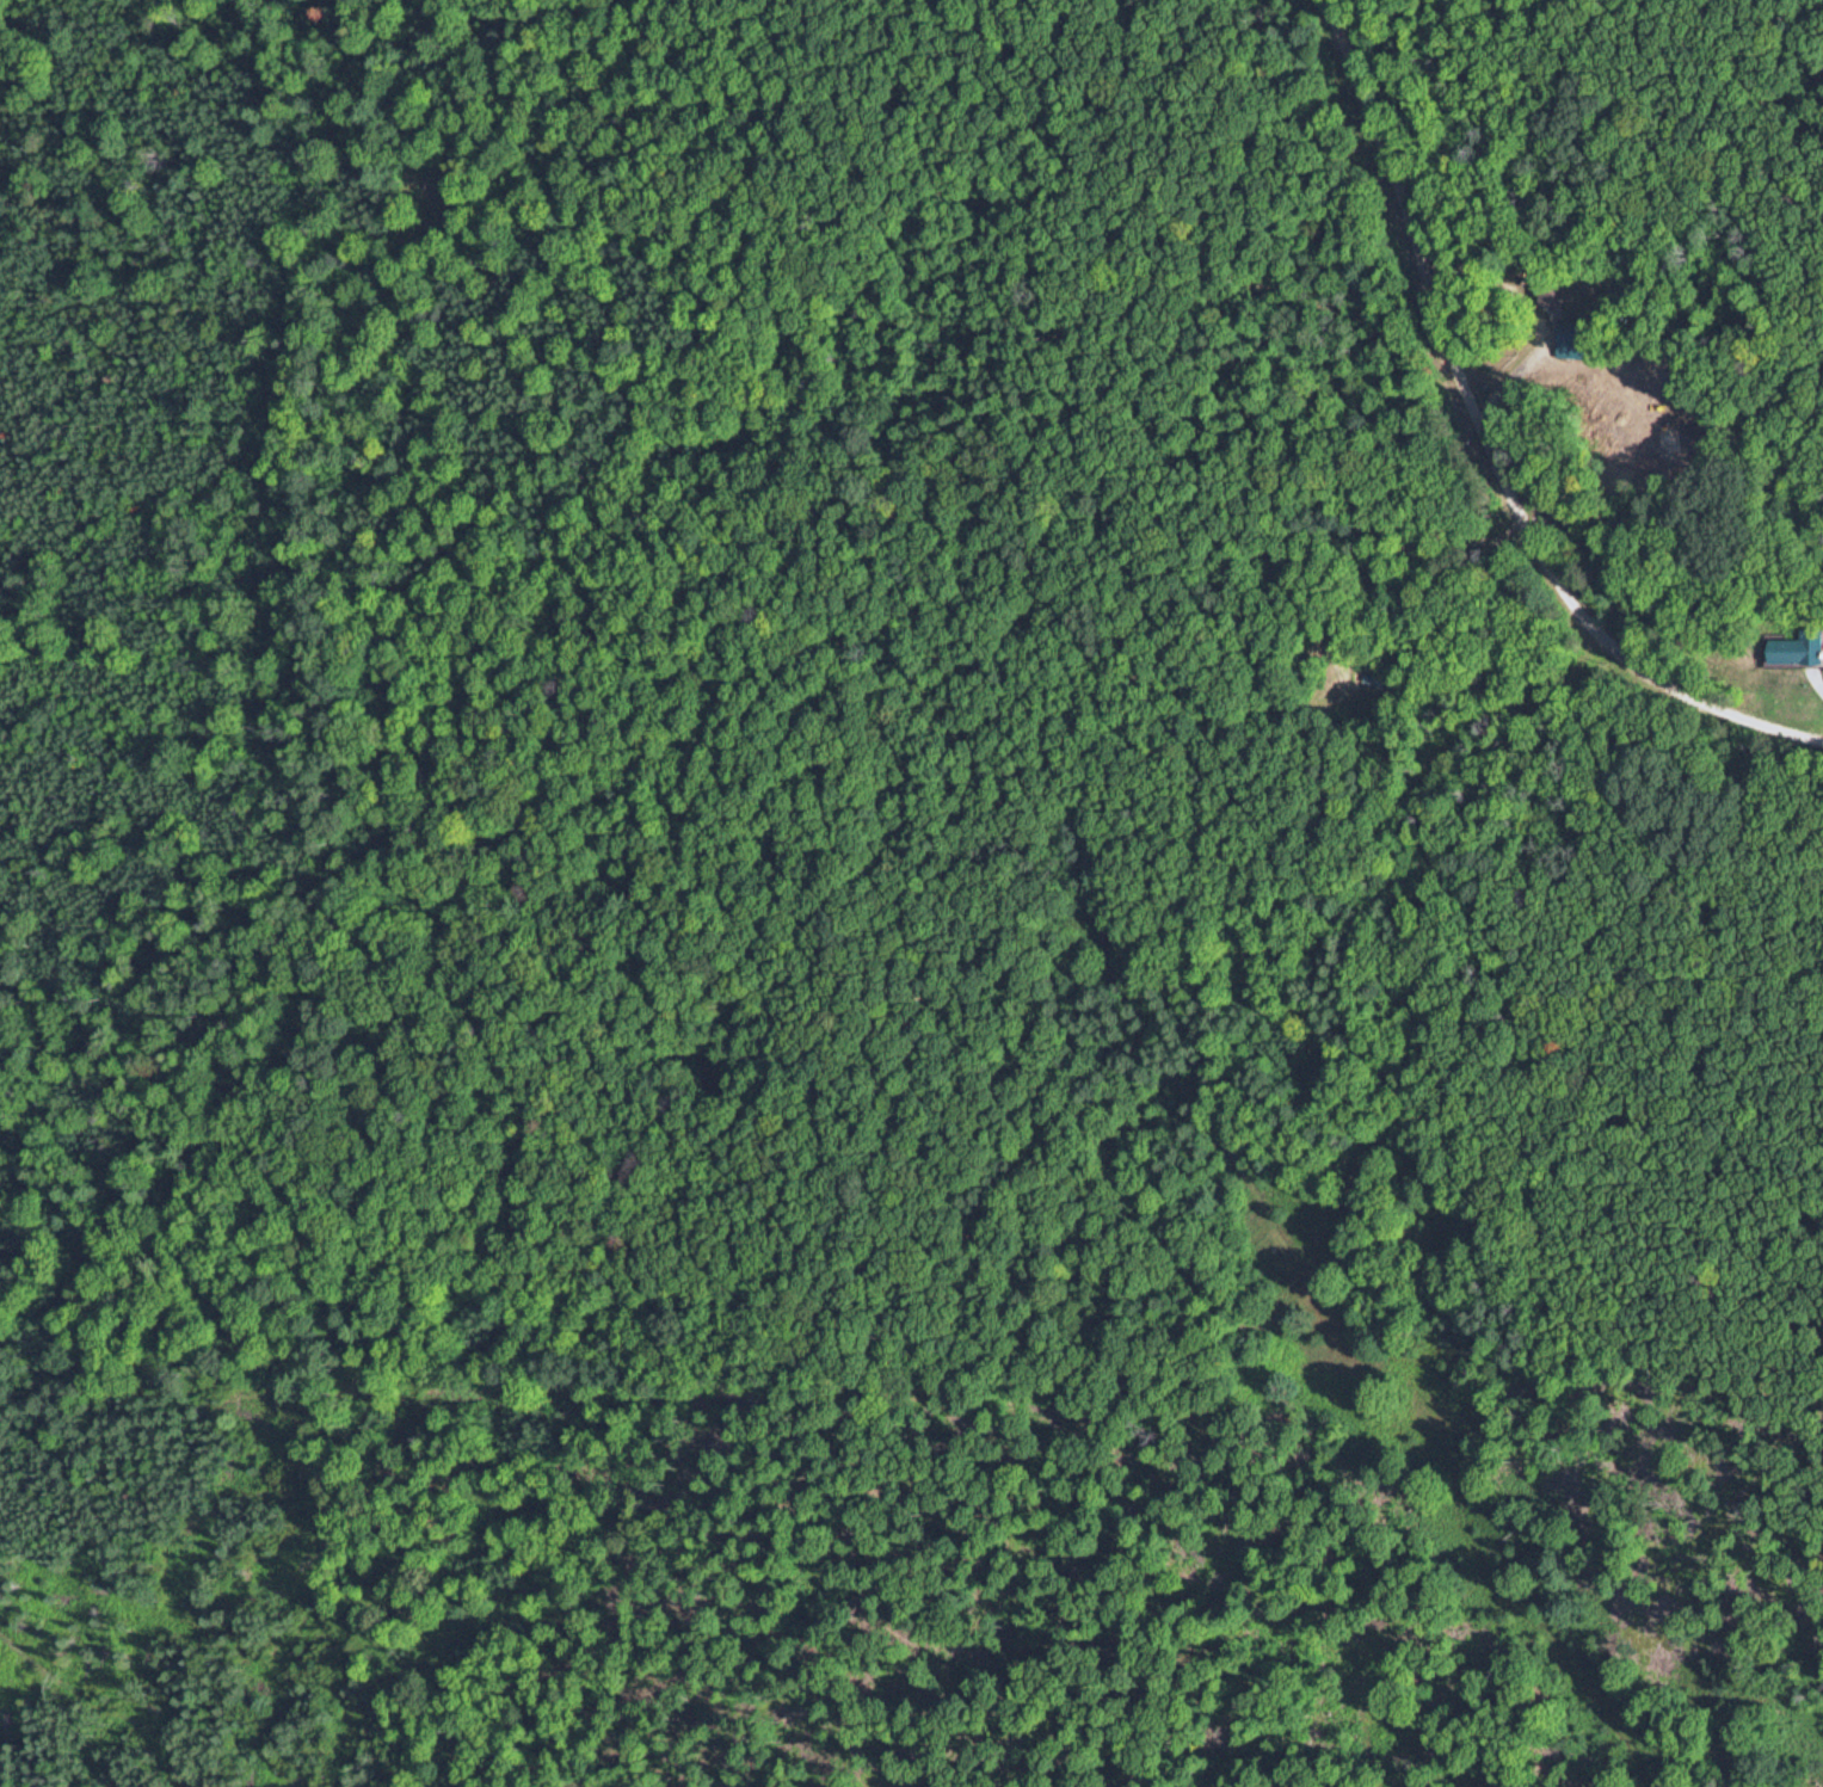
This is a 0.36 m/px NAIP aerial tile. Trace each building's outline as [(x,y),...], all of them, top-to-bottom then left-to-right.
[(1565,307),(1565,282),(1542,282),(1542,307),(1565,307)] [(1562,331),(1562,346),(1580,347),(1580,332),(1562,331)] [(1801,629),(1801,639),(1770,639),(1770,665),(1822,665),(1822,629),(1801,629)]
